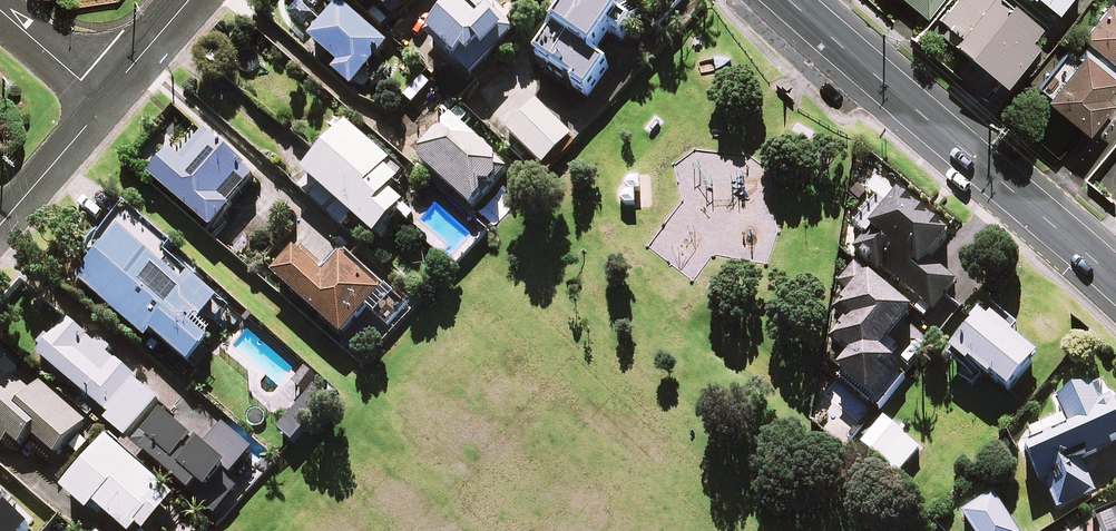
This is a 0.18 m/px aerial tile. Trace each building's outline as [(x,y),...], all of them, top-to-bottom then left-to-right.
[(484,0),(448,0),(447,1),(456,9),(430,37),(474,79),(518,32),(484,0)] [(538,57),(575,80),(571,86),(586,95),(606,63),(593,55),(608,31),(628,43),(645,15),(621,0),(567,0),(562,8),(567,10),(538,57)] [(926,17),(940,0),(905,0),(926,17)] [(1002,81),(1035,42),(1028,37),(1038,26),(1006,0),(956,0),(940,19),(955,31),(950,38),(1002,81)] [(1053,9),(1061,0),(1042,0),(1053,9)] [(1032,87),(1081,129),(1107,100),(1099,93),(1115,74),(1115,1),(1084,37),(1089,42),(1078,56),(1068,47),(1032,87)] [(358,88),(359,89),(360,89),(361,89),(362,90),(364,89),(365,89),(366,89),(367,88),(368,87),(369,86),(370,85),(371,84),(371,83),(371,82),(375,85),(389,69),(378,60),(390,46),(343,4),(325,24),(324,24),(322,23),(321,23),(319,24),(317,24),(316,25),(315,26),(314,27),(313,28),(312,30),(312,31),(312,33),(312,35),(313,36),(313,37),(312,39),(341,65),(334,72),(354,90),(356,87),(358,88)] [(443,96),(427,82),(409,102),(425,116),(443,96)] [(571,136),(537,102),(509,131),(543,165),(571,136)] [(507,169),(454,119),(419,157),(472,207),(507,169)] [(392,164),(348,125),(306,173),(377,236),(404,205),(390,193),(400,181),(387,169),(392,164)] [(201,139),(191,130),(151,175),(211,228),(258,175),(208,131),(201,139)] [(512,208),(498,194),(475,218),(490,232),(512,208)] [(891,208),(880,199),(857,228),(867,236),(855,251),(878,270),(881,267),(933,309),(956,281),(931,260),(951,236),(902,196),(891,208)] [(187,286),(122,230),(79,279),(147,338),(154,331),(192,364),(213,340),(200,329),(223,303),(194,277),(187,286)] [(329,276),(300,250),(277,276),(345,336),(369,309),(391,328),(408,309),(347,255),(329,276)] [(913,309),(856,264),(840,284),(852,294),(842,307),(853,316),(833,341),(841,347),(829,361),(879,400),(903,369),(880,350),(913,309)] [(1014,330),(989,310),(954,353),(967,364),(958,374),(974,387),(985,374),(1008,392),(1037,356),(1010,334),(1014,330)] [(128,436),(159,401),(106,354),(112,347),(74,313),(39,353),(110,415),(107,418),(128,436)] [(0,353),(0,439),(15,452),(26,440),(51,462),(86,422),(40,382),(31,391),(14,376),(20,370),(0,353)] [(331,402),(315,388),(300,374),(292,384),(307,397),(279,429),(295,443),(331,402)] [(1105,377),(1057,398),(1065,415),(1021,434),(1042,483),(1046,481),(1058,508),(1095,492),(1081,460),(1115,445),(1115,403),(1105,377)] [(168,409),(137,444),(220,517),(272,458),(227,418),(206,442),(168,409)] [(920,449),(884,418),(863,443),(899,474),(920,449)] [(110,439),(66,490),(91,512),(97,504),(128,530),(135,530),(140,525),(147,530),(176,497),(110,439)] [(994,494),(964,514),(975,530),(1018,530),(994,494)] [(1090,522),(1093,530),(1115,530),(1115,508),(1090,522)] [(0,515),(0,530),(34,530),(22,521),(15,529),(0,515)]
